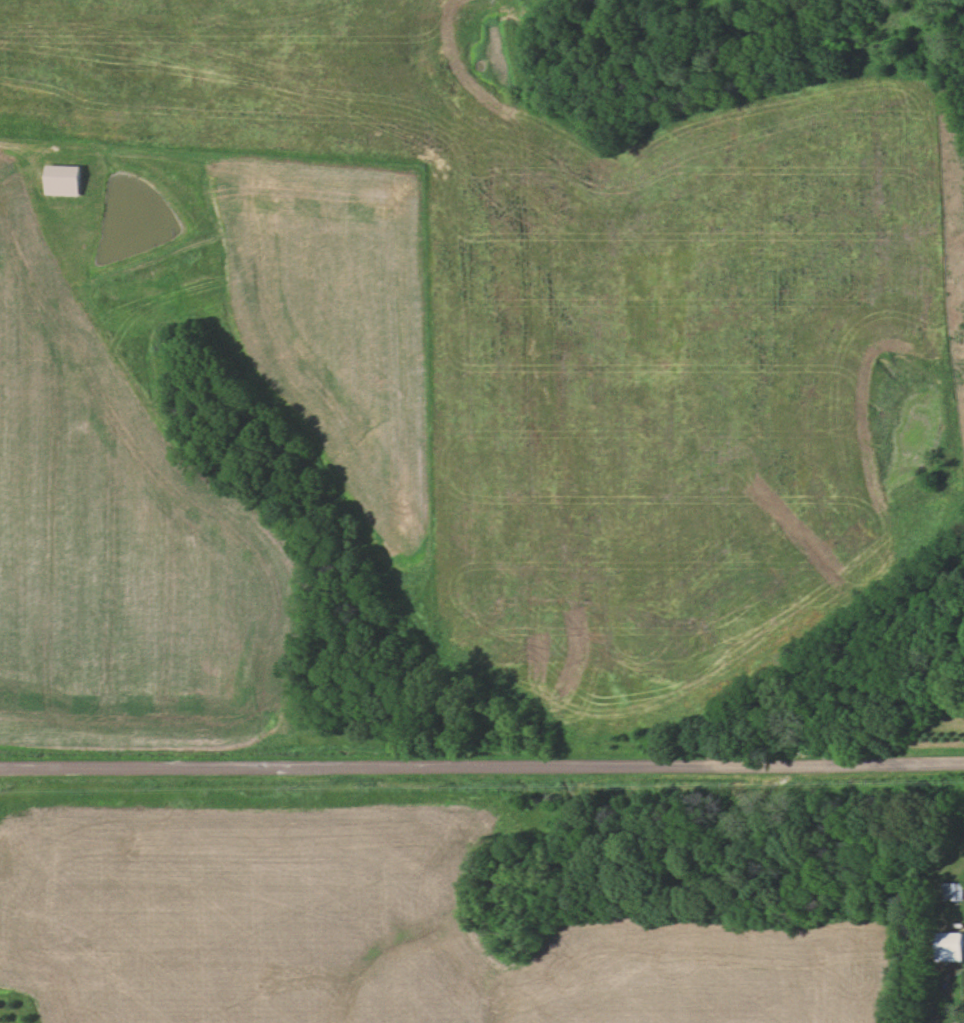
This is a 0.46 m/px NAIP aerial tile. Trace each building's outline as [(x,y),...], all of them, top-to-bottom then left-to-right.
[(83,195),(83,166),(48,166),(48,195),(83,195)] [(963,900),(963,883),(944,883),(944,900),(963,900)] [(963,933),(936,933),(936,961),(963,961),(963,933)]
